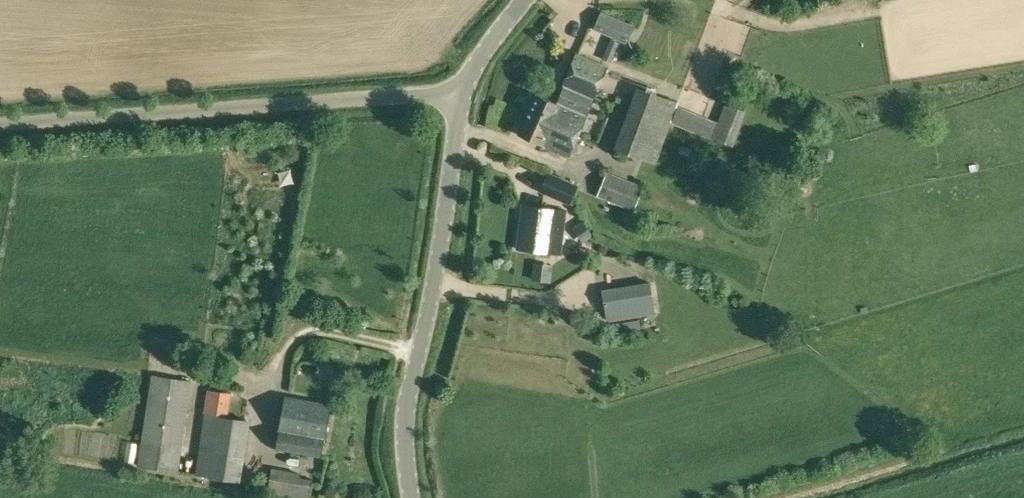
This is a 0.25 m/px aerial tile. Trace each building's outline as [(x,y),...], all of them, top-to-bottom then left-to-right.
[(635,24),(601,10),(593,28),(627,42),(635,24)] [(566,130),(578,135),(608,66),(577,52),(563,83),(564,84),(558,102),(537,93),(529,112),(567,128),(566,130)] [(657,162),(679,101),(637,86),(615,147),(657,162)] [(725,103),(712,137),(734,145),(747,110),(725,103)] [(672,122),(710,137),(717,120),(678,104),(672,122)] [(567,128),(529,112),(519,133),(569,155),(578,135),(566,130),(567,128)] [(539,190),(569,204),(578,184),(548,171),(539,190)] [(597,198),(634,212),(643,188),(607,174),(597,198)] [(562,245),(564,230),(552,228),(554,209),(526,206),(521,247),(549,251),(550,244),(562,245)] [(649,283),(602,291),(606,323),(654,315),(649,283)] [(335,365),(319,363),(316,376),(332,378),(335,365)] [(179,472),(192,381),(152,374),(138,465),(179,472)] [(209,384),(205,412),(196,474),(241,481),(252,419),(239,417),(242,389),(209,384)] [(321,455),(330,404),(286,396),(280,429),(281,429),(277,447),(321,455)] [(312,479),(300,477),(301,472),(272,467),(271,470),(268,469),(265,491),(278,493),(277,493),(305,497),(309,497),(312,479)]
